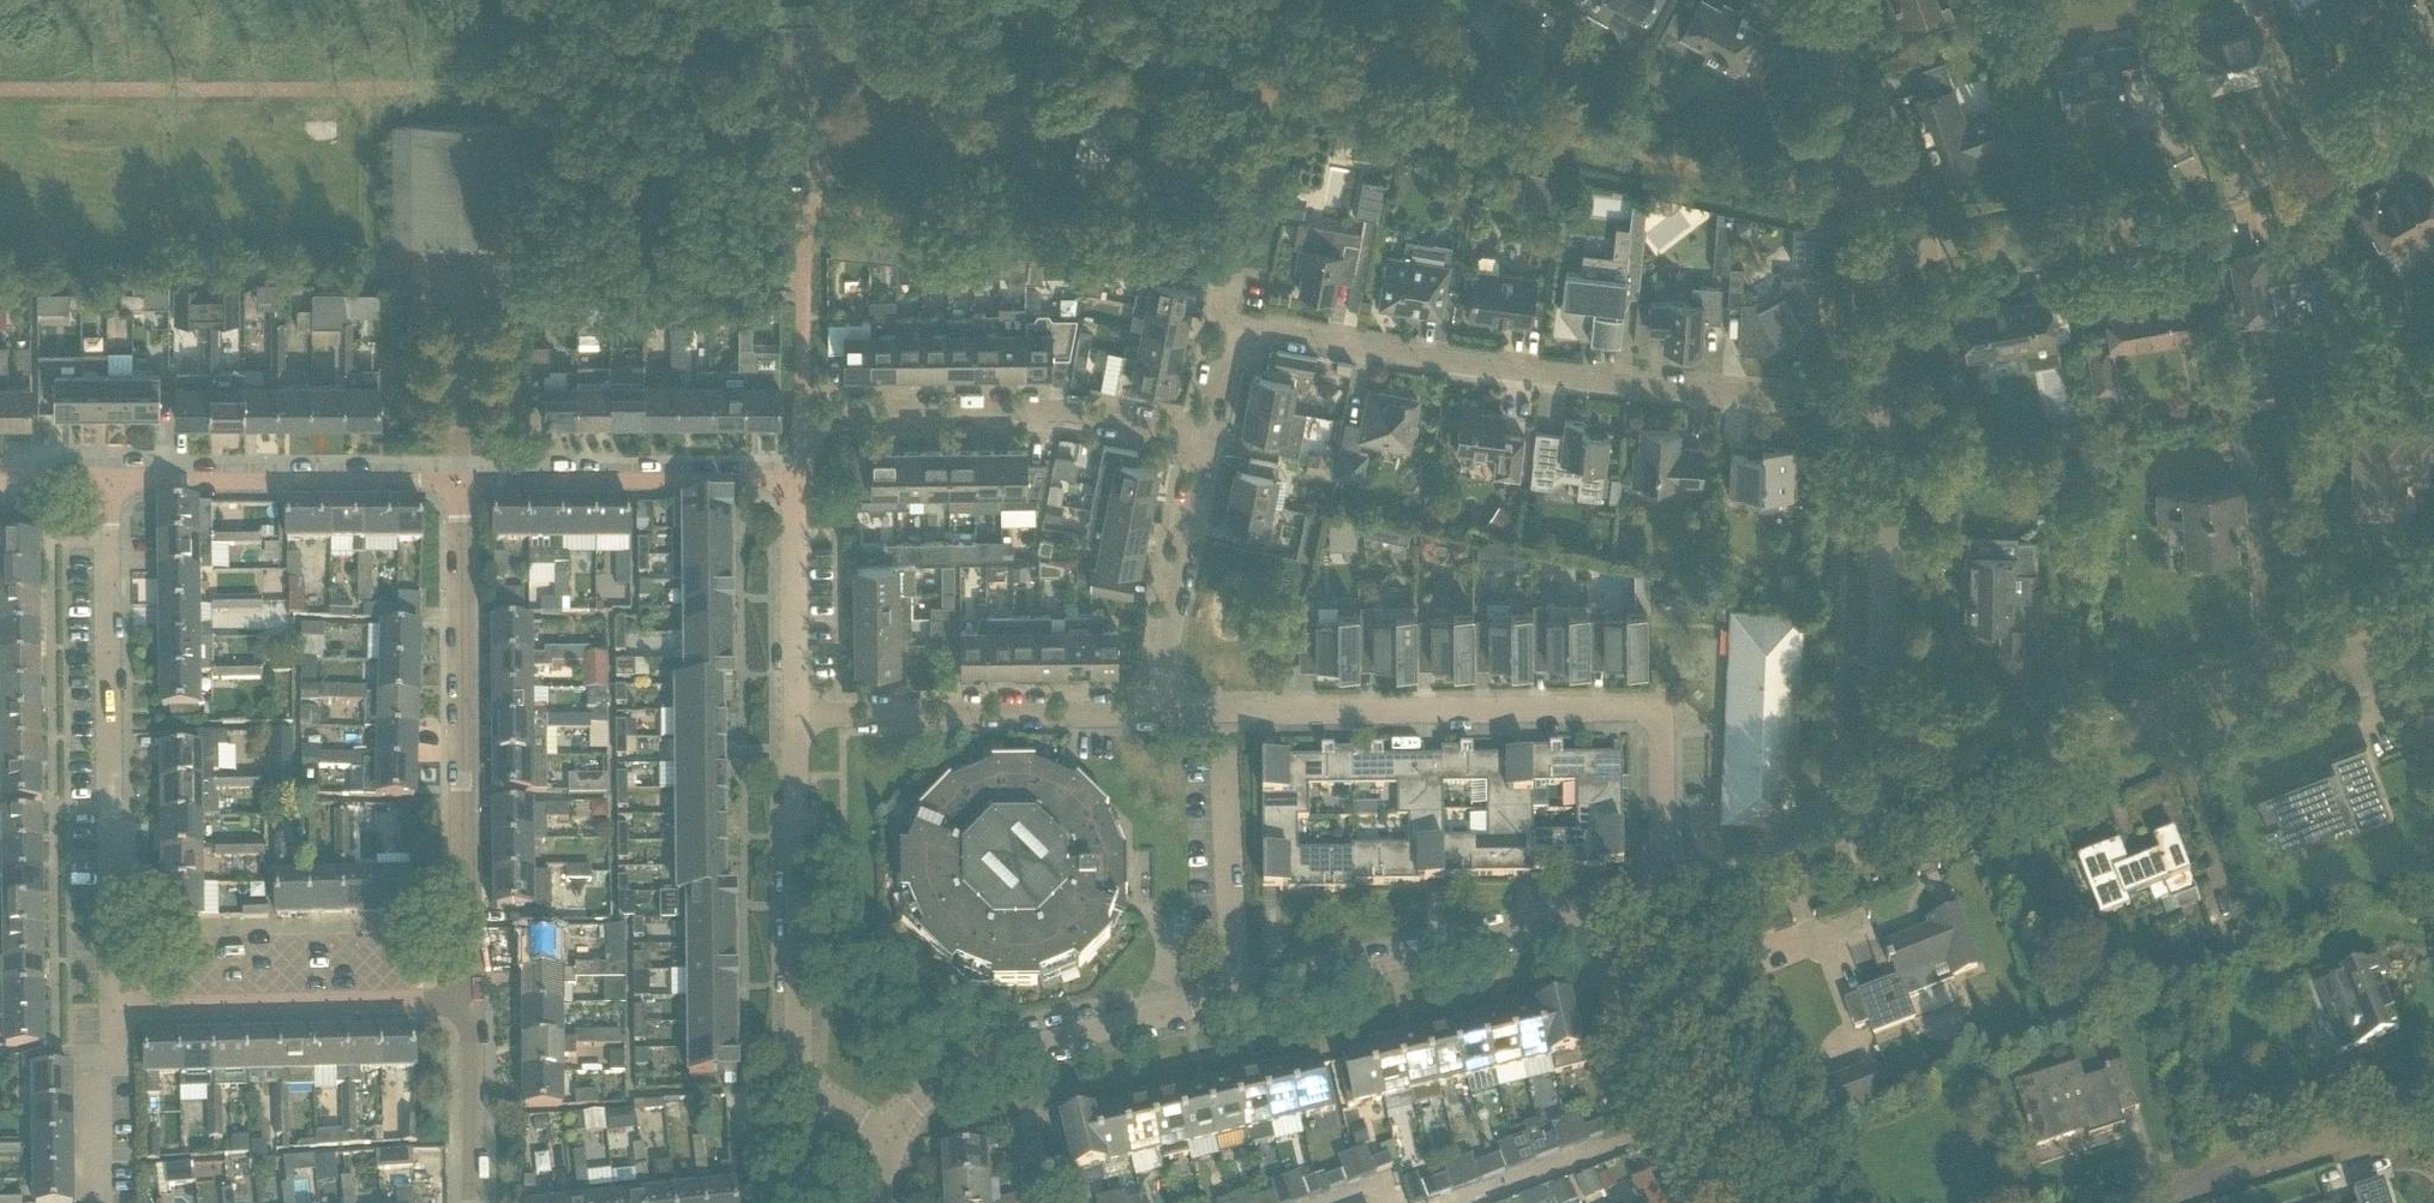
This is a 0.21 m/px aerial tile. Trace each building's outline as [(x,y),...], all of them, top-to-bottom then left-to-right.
[(1530,12),(1537,0),(1508,0),(1530,12)] [(1645,0),(1589,0),(1582,7),(1628,32),(1645,0)] [(1656,46),(1678,58),(1687,40),(1740,69),(1761,30),(1745,22),(1748,17),(1723,3),(1719,10),(1700,0),(1689,20),(1673,12),(1656,46)] [(1898,23),(1914,17),(1920,33),(1919,33),(1920,35),(1957,21),(1956,20),(1955,20),(1949,3),(1935,8),(1932,0),(1890,0),(1898,23)] [(2247,13),(2268,5),(2266,0),(2242,0),(2247,13)] [(2304,5),(2324,41),(2360,21),(2362,24),(2376,16),(2367,0),(2313,0),(2304,5)] [(2030,13),(2029,17),(2030,20),(2031,23),(2034,25),(2037,26),(2041,26),(2044,25),(2047,23),(2048,20),(2049,16),(2048,13),(2047,10),(2044,8),(2041,7),(2037,7),(2034,8),(2031,10),(2030,13)] [(2097,63),(2061,69),(2070,124),(2092,120),(2091,114),(2125,108),(2120,77),(2139,74),(2134,45),(2095,52),(2097,63)] [(2007,141),(1994,101),(1992,102),(1997,114),(1982,119),(1981,115),(1974,117),(1975,122),(1960,127),(1948,91),(1954,89),(1944,61),(1918,70),(1928,97),(1914,102),(1940,177),(1974,165),(1970,154),(2007,141)] [(1807,151),(1821,147),(1816,133),(1802,138),(1807,151)] [(1400,150),(1396,168),(1406,170),(1411,167),(1414,153),(1400,150)] [(2423,176),(2398,190),(2401,194),(2382,204),(2375,191),(2350,206),(2367,235),(2375,230),(2390,256),(2412,243),(2425,247),(2433,262),(2433,196),(2423,176)] [(1562,181),(1545,177),(1542,200),(1559,203),(1562,181)] [(1362,180),(1356,216),(1380,221),(1387,185),(1362,180)] [(1474,191),(1474,199),(1479,204),(1486,205),(1492,200),(1492,192),(1487,187),(1480,186),(1474,191)] [(1717,212),(1713,272),(1729,274),(1733,215),(1717,212)] [(1737,219),(1733,234),(1748,238),(1752,222),(1737,219)] [(1361,233),(1332,228),(1298,221),(1293,247),(1300,248),(1296,271),(1303,272),(1299,292),(1332,299),(1337,273),(1353,276),(1361,233)] [(1792,264),(1819,265),(1820,232),(1793,227),(1792,264)] [(1580,262),(1578,274),(1565,272),(1562,303),(1563,303),(1562,314),(1578,335),(1589,336),(1589,338),(1619,341),(1627,270),(1640,271),(1644,231),(1629,229),(1626,257),(1601,263),(1599,261),(1594,257),(1590,256),(1584,258),(1580,262)] [(2330,319),(2355,305),(2316,234),(2291,248),(2297,259),(2263,269),(2260,255),(2232,260),(2239,297),(2236,298),(2238,304),(2240,304),(2243,320),(2271,315),(2268,296),(2313,287),(2330,319)] [(1387,255),(1378,307),(1440,317),(1449,265),(1452,247),(1405,239),(1402,257),(1387,255)] [(1025,283),(1025,256),(999,253),(999,275),(1009,275),(1009,290),(1025,290),(1025,283)] [(1535,278),(1497,273),(1499,261),(1494,256),(1482,254),(1476,259),(1469,318),(1492,321),(1496,318),(1508,319),(1508,323),(1529,326),(1535,278)] [(1042,257),(1025,256),(1025,283),(1042,283),(1042,257)] [(1135,296),(1133,303),(1186,313),(1192,287),(1179,285),(1182,272),(1155,270),(1153,279),(1150,295),(1136,292),(1135,296)] [(1818,279),(1781,278),(1780,291),(1781,293),(1757,305),(1756,303),(1741,302),(1739,352),(1765,354),(1765,339),(1772,336),(1775,342),(1802,328),(1799,322),(1805,318),(1817,319),(1818,279)] [(2203,355),(2191,288),(2164,293),(2164,296),(2136,301),(2134,292),(2133,292),(2130,278),(2104,283),(2108,306),(2105,306),(2111,340),(2085,344),(2094,393),(2119,388),(2113,352),(2115,351),(2114,344),(2155,337),(2156,344),(2182,340),(2185,358),(2203,355)] [(264,283),(259,305),(276,310),(282,287),(264,283)] [(168,285),(149,285),(132,285),(132,292),(133,307),(144,307),(144,306),(168,306),(168,285)] [(211,322),(211,285),(175,286),(175,322),(205,322),(205,343),(211,342),(211,350),(217,350),(217,321),(211,322)] [(238,286),(211,285),(211,322),(217,321),(238,322),(238,286)] [(1664,333),(1663,348),(1700,350),(1702,321),(1720,323),(1722,288),(1703,286),(1702,304),(1652,301),(1650,332),(1664,333)] [(678,288),(678,322),(685,322),(685,325),(696,325),(696,288),(678,288)] [(745,293),(745,309),(780,309),(780,288),(745,288),(745,293)] [(49,292),(38,292),(38,311),(49,311),(49,292)] [(81,307),(81,292),(69,292),(69,307),(81,307)] [(93,292),(81,292),(81,307),(93,307),(93,292)] [(133,307),(132,292),(121,292),(121,307),(133,307)] [(345,292),(312,292),(312,327),(339,327),(346,327),(346,321),(346,305),(345,292)] [(380,292),(345,292),(346,294),(347,305),(347,316),(380,316),(380,292)] [(1092,294),(1082,292),(1079,306),(1090,308),(1092,294)] [(874,298),(871,314),(886,317),(889,301),(874,298)] [(2059,361),(2055,343),(2047,299),(1993,309),(1992,304),(1959,310),(1968,359),(2016,350),(2019,368),(2059,361)] [(577,302),(577,311),(577,332),(578,332),(591,332),(598,332),(598,324),(598,302),(577,302)] [(1186,313),(1133,303),(1132,310),(1146,316),(1143,331),(1181,339),(1186,313)] [(1034,318),(1025,318),(1026,372),(1052,371),(1052,356),(1069,356),(1076,318),(1052,317),(1048,312),(1038,312),(1034,318)] [(1000,372),(999,316),(999,313),(973,314),(974,372),(1000,372)] [(931,319),(922,320),(922,373),(948,372),(948,319),(944,314),(931,314),(931,319)] [(974,372),(973,314),(972,314),(972,318),(948,319),(948,372),(974,372)] [(1026,372),(1025,318),(1025,315),(999,316),(1000,372),(1026,372)] [(922,373),(922,320),(921,320),(921,318),(896,318),(896,334),(896,373),(922,373)] [(862,319),(862,323),(829,323),(828,330),(828,352),(843,351),(843,374),(870,373),(870,319),(862,319)] [(896,373),(896,334),(880,334),(877,319),(870,319),(870,373),(896,373)] [(284,321),(278,321),(272,321),(272,342),(278,342),(278,350),(284,350),(284,321)] [(346,327),(339,327),(339,342),(345,342),(345,350),(352,350),(351,321),(346,321),(346,327)] [(671,322),(671,344),(678,344),(678,347),(685,347),(685,325),(685,322),(678,322),(671,322)] [(17,371),(30,371),(30,323),(17,323),(17,371)] [(745,325),(739,325),(739,344),(745,344),(745,347),(752,347),(752,324),(745,325)] [(1181,339),(1143,331),(1140,347),(1125,347),(1123,354),(1177,364),(1181,339)] [(1091,335),(1079,333),(1078,344),(1089,346),(1091,335)] [(205,343),(205,371),(211,371),(217,371),(217,350),(211,350),(211,342),(205,343)] [(278,342),(272,342),(272,370),(278,370),(284,370),(284,350),(278,350),(278,342)] [(339,342),(339,371),(346,371),(352,371),(352,350),(345,350),(345,342),(339,342)] [(678,344),(671,344),(671,370),(685,370),(685,347),(678,347),(678,344)] [(745,344),(739,344),(739,370),(746,370),(746,384),(746,420),(758,420),(759,420),(759,426),(778,426),(778,420),(779,420),(780,420),(780,384),(780,351),(778,351),(778,352),(778,368),(754,368),(754,352),(754,347),(752,347),(745,347),(745,344)] [(1089,346),(1078,344),(1074,364),(1085,366),(1089,346)] [(2426,345),(2428,366),(2433,366),(2433,344),(2426,345)] [(530,373),(549,373),(549,345),(530,345),(530,373)] [(1315,357),(1277,350),(1274,365),(1267,364),(1265,375),(1255,373),(1250,403),(1288,410),(1296,371),(1312,374),(1315,357)] [(107,371),(108,371),(108,353),(81,354),(81,371),(81,414),(107,414),(107,371)] [(1123,354),(1122,361),(1116,392),(1155,399),(1157,388),(1171,390),(1177,364),(1123,354)] [(1352,364),(1337,361),(1335,372),(1350,374),(1352,364)] [(2345,363),(2327,371),(2333,384),(2351,376),(2345,363)] [(611,421),(611,370),(588,370),(588,365),(577,365),(577,370),(577,421),(611,421)] [(712,420),(711,368),(698,368),(698,384),(678,384),(678,421),(712,420)] [(725,368),(711,368),(712,420),(746,420),(746,384),(725,384),(725,368)] [(265,385),(244,385),(245,422),(278,421),(278,385),(278,370),(272,370),(265,370),(265,385)] [(567,370),(567,384),(543,384),(543,421),(577,421),(577,370),(567,370)] [(644,370),(611,370),(611,421),(644,421),(644,384),(644,370)] [(81,371),(55,371),(55,414),(81,414),(81,371)] [(133,371),(108,371),(107,371),(107,414),(133,413),(133,371)] [(133,371),(133,413),(160,413),(160,371),(133,371)] [(205,371),(176,371),(177,422),(190,422),(194,426),(211,426),(211,422),(211,371),(205,371)] [(230,371),(217,371),(211,371),(211,422),(223,422),(228,426),(245,426),(245,422),(244,385),(244,371),(240,371),(235,376),(230,371)] [(339,371),(339,385),(312,385),(312,421),(346,421),(346,371),(339,371)] [(360,371),(352,371),(346,371),(346,421),(380,421),(380,385),(360,385),(360,371)] [(2268,375),(2237,381),(2242,409),(2273,404),(2268,375)] [(678,384),(644,384),(644,421),(678,421),(678,384)] [(312,385),(301,385),(278,385),(278,421),(312,421),(312,385)] [(0,386),(0,422),(31,422),(31,386),(0,386)] [(1359,452),(1361,439),(1382,443),(1386,450),(1398,453),(1406,448),(1408,448),(1417,400),(1369,391),(1363,426),(1346,422),(1335,475),(1361,480),(1367,454),(1359,452)] [(1250,403),(1244,432),(1254,434),(1251,445),(1280,451),(1298,454),(1305,414),(1288,410),(1250,403)] [(1469,412),(1470,407),(1462,406),(1457,450),(1496,454),(1493,477),(1520,480),(1525,437),(1502,434),(1504,416),(1469,412)] [(1533,458),(1530,486),(1551,488),(1559,482),(1559,479),(1579,481),(1577,498),(1600,500),(1604,472),(1605,472),(1609,438),(1585,435),(1587,423),(1565,420),(1563,436),(1536,433),(1532,458),(1533,458)] [(2092,424),(2066,428),(2068,443),(2095,439),(2092,424)] [(1700,485),(1703,450),(1677,448),(1678,432),(1641,430),(1640,450),(1636,450),(1634,483),(1674,485),(1674,484),(1700,485)] [(1746,455),(1731,454),(1730,496),(1792,499),(1794,449),(1764,448),(1764,444),(1747,443),(1746,455)] [(1157,468),(1135,464),(1138,452),(1103,445),(1098,473),(1100,473),(1098,484),(1151,494),(1157,468)] [(975,451),(949,452),(949,506),(957,506),(959,491),(975,491),(975,451)] [(1001,505),(1001,451),(975,451),(975,491),(991,490),(994,505),(1001,505)] [(1027,451),(1001,451),(1001,505),(1009,505),(1009,510),(1027,510),(1027,506),(1040,506),(1047,466),(1027,466),(1027,451)] [(870,467),(856,467),(856,508),(867,508),(871,513),(882,513),(886,507),(890,506),(897,506),(897,452),(870,452),(870,467)] [(923,452),(897,452),(897,506),(909,506),(909,491),(923,491),(923,452)] [(949,506),(949,452),(923,452),(923,491),(939,491),(942,506),(949,506)] [(1317,465),(1333,468),(1334,458),(1319,455),(1317,465)] [(1075,478),(1078,462),(1056,458),(1053,473),(1075,478)] [(1237,468),(1231,497),(1270,504),(1278,464),(1249,458),(1246,470),(1237,468)] [(1333,468),(1317,465),(1308,463),(1305,473),(1331,478),(1333,468)] [(1611,477),(1608,501),(1619,502),(1622,479),(1611,477)] [(1052,483),(1049,501),(1061,503),(1064,485),(1052,483)] [(1096,484),(1091,509),(1147,520),(1151,494),(1098,484),(1096,484)] [(2233,514),(2243,514),(2241,488),(2159,494),(2161,519),(2185,518),(2188,557),(2236,554),(2235,537),(2238,536),(2237,529),(2234,530),(2233,514)] [(1270,504),(1231,497),(1226,526),(1235,528),(1233,540),(1262,545),(1270,504)] [(1429,498),(1425,518),(1446,522),(1449,501),(1429,498)] [(731,530),(731,520),(731,503),(673,504),(674,532),(683,532),(683,531),(732,530),(731,530)] [(1047,503),(1044,519),(1060,522),(1063,506),(1047,503)] [(211,504),(160,504),(160,517),(160,518),(162,518),(163,538),(163,539),(212,538),(212,532),(211,504)] [(321,526),(321,504),(287,504),(287,540),(332,540),(332,526),(321,526)] [(354,526),(354,504),(321,504),(321,526),(332,526),(332,540),(354,540),(354,555),(359,555),(364,554),(364,540),(365,540),(365,526),(354,526)] [(389,504),(354,504),(354,526),(365,526),(365,540),(400,540),(400,526),(389,526),(389,504)] [(423,504),(389,504),(389,526),(400,526),(400,540),(423,540),(423,504)] [(528,540),(529,504),(494,504),(494,540),(528,540)] [(529,504),(528,540),(528,568),(554,568),(554,555),(562,555),(562,540),(562,504),(529,504)] [(562,504),(562,540),(595,540),(595,504),(562,504)] [(630,504),(595,504),(595,540),(630,540),(630,504)] [(1502,508),(1490,527),(1506,537),(1518,519),(1502,508)] [(0,509),(0,540),(1,540),(12,540),(12,509),(0,509)] [(1086,535),(1088,535),(1142,545),(1147,520),(1091,509),(1089,518),(1085,521),(1088,526),(1086,535)] [(639,513),(638,530),(652,530),(653,530),(653,513),(639,513)] [(1329,517),(1329,533),(1356,533),(1355,517),(1329,517)] [(1366,517),(1363,533),(1407,543),(1411,527),(1366,517)] [(732,531),(732,530),(683,531),(683,532),(683,557),(731,556),(731,531),(732,531)] [(239,531),(212,532),(212,538),(212,545),(229,545),(235,545),(235,538),(239,538),(239,531)] [(239,538),(235,538),(235,545),(262,544),(262,531),(239,531),(239,538)] [(1434,533),(1419,533),(1419,549),(1434,548),(1434,533)] [(1142,545),(1088,535),(1087,542),(1101,548),(1098,564),(1137,571),(1142,545)] [(1968,537),(1968,555),(1965,555),(1965,574),(1970,574),(1969,626),(1964,626),(1964,627),(1999,627),(1999,644),(2022,645),(2023,600),(2030,600),(2030,572),(2034,572),(2035,541),(2017,541),(2017,537),(1968,537)] [(163,538),(161,538),(161,539),(161,551),(163,551),(163,572),(198,572),(212,572),(212,571),(212,545),(212,538),(163,539),(163,538)] [(1054,541),(1039,538),(1037,552),(1051,555),(1054,541)] [(12,540),(1,540),(1,569),(38,569),(38,539),(12,540)] [(638,557),(649,557),(649,540),(638,540),(638,557)] [(975,543),(975,559),(1002,559),(1001,541),(975,541),(975,543)] [(1002,541),(1002,557),(1013,557),(1013,546),(1012,546),(1012,541),(1002,541)] [(1478,566),(1526,565),(1526,552),(1477,542),(1478,566)] [(950,559),(950,543),(923,544),(924,558),(924,559),(950,559)] [(975,543),(950,543),(950,559),(975,559),(975,543)] [(898,544),(883,545),(884,560),(898,559),(898,544)] [(923,544),(898,544),(898,559),(924,559),(924,558),(923,544)] [(1298,548),(1296,558),(1311,561),(1313,551),(1298,548)] [(317,579),(333,579),(333,550),(317,550),(317,579)] [(299,554),(287,554),(288,580),(300,579),(299,554)] [(359,555),(359,582),(365,582),(365,578),(371,578),(371,554),(364,554),(359,555)] [(630,554),(616,554),(616,586),(631,585),(630,554)] [(493,555),(494,578),(508,578),(508,555),(493,555)] [(554,555),(554,568),(554,582),(562,582),(562,578),(569,578),(569,555),(562,555),(554,555)] [(732,581),(731,556),(683,557),(684,583),(732,582),(732,581)] [(649,557),(638,557),(638,575),(649,574),(649,557)] [(1039,558),(1039,576),(1064,576),(1065,564),(1039,558)] [(857,566),(857,593),(911,592),(915,592),(915,565),(857,566)] [(986,578),(1004,578),(1004,565),(986,565),(986,578)] [(1026,566),(1012,566),(1012,580),(1027,580),(1026,566)] [(38,569),(1,569),(2,598),(38,598),(38,569)] [(1081,569),(1076,569),(1077,585),(1081,585),(1092,585),(1092,569),(1081,569)] [(1134,577),(1092,569),(1092,585),(1092,589),(1131,596),(1134,577)] [(163,572),(161,572),(161,585),(163,585),(163,605),(163,606),(198,606),(198,572),(163,572)] [(365,582),(359,582),(359,605),(371,605),(371,578),(365,578),(365,582)] [(554,582),(554,589),(554,601),(541,601),(540,613),(563,613),(563,600),(569,600),(569,578),(562,578),(562,582),(554,582)] [(732,583),(732,582),(684,583),(684,609),(732,608),(732,583)] [(650,583),(640,583),(640,599),(650,599),(650,583)] [(505,590),(494,590),(494,614),(524,614),(524,613),(524,590),(505,590)] [(911,592),(857,593),(857,618),(896,618),(911,618),(911,592)] [(407,603),(399,603),(398,619),(419,620),(421,595),(408,594),(407,603)] [(342,595),(332,595),(332,618),(352,619),(352,604),(341,603),(342,595)] [(2,627),(39,627),(38,598),(2,598),(0,598),(0,627),(2,627)] [(212,598),(212,612),(235,612),(235,605),(239,605),(239,598),(212,598)] [(239,605),(235,605),(235,612),(262,612),(262,598),(239,598),(239,605)] [(986,601),(977,601),(977,616),(987,616),(986,601)] [(1568,662),(1568,669),(1589,669),(1589,603),(1537,603),(1537,636),(1547,636),(1547,662),(1568,662)] [(1717,609),(1716,618),(1721,618),(1728,618),(1729,610),(1729,608),(1729,604),(1717,603),(1717,607),(1717,609)] [(1396,663),(1396,670),(1416,670),(1416,604),(1364,605),(1364,637),(1374,637),(1374,663),(1396,663)] [(163,605),(161,605),(161,606),(161,619),(164,619),(164,639),(164,640),(213,639),(213,628),(212,628),(211,606),(198,606),(163,606),(163,605)] [(931,606),(930,618),(954,618),(954,606),(931,606)] [(732,634),(732,608),(684,609),(684,635),(732,634)] [(1730,608),(1730,618),(1724,742),(1736,742),(1735,755),(1727,756),(1728,783),(1730,816),(1791,813),(1787,752),(1786,752),(1786,745),(1796,745),(1802,612),(1730,608)] [(1626,668),(1647,668),(1646,609),(1626,609),(1626,617),(1594,617),(1594,635),(1605,635),(1605,662),(1626,661),(1626,668)] [(1511,662),(1511,669),(1531,669),(1531,610),(1510,610),(1510,618),(1479,618),(1479,636),(1489,636),(1490,662),(1511,662)] [(1103,629),(1102,611),(1090,611),(1091,615),(1091,669),(1118,668),(1117,629),(1103,629)] [(1453,663),(1453,670),(1474,670),(1473,611),(1453,611),(1453,618),(1421,619),(1422,637),(1432,637),(1432,663),(1453,663)] [(1299,639),(1299,664),(1338,664),(1338,671),(1359,671),(1358,612),(1338,612),(1338,619),(1305,619),(1299,639)] [(1039,615),(1031,615),(1013,616),(1013,630),(1013,670),(1039,669),(1039,615)] [(1046,615),(1039,615),(1039,669),(1065,669),(1065,630),(1050,630),(1050,615),(1046,615)] [(1065,615),(1065,630),(1065,669),(1091,669),(1091,615),(1065,615)] [(961,670),(987,670),(987,616),(977,616),(976,616),(977,631),(960,631),(961,670)] [(998,616),(987,616),(987,670),(1013,670),(1013,630),(998,631),(998,616)] [(615,635),(626,635),(626,618),(620,618),(615,623),(615,635)] [(896,618),(857,618),(858,644),(912,644),(912,637),(896,634),(896,618)] [(930,618),(930,632),(954,632),(954,618),(930,618)] [(496,656),(531,656),(530,622),(494,622),(494,636),(496,636),(496,656)] [(324,625),(301,624),(300,638),(323,639),(324,625)] [(39,627),(2,627),(2,656),(39,656),(39,627)] [(383,627),(382,661),(418,662),(419,628),(383,627)] [(732,634),(684,635),(685,661),(733,660),(733,659),(732,659),(732,634)] [(626,635),(615,635),(615,652),(626,652),(626,635)] [(164,639),(162,639),(162,640),(162,652),(164,652),(164,672),(164,673),(199,673),(213,673),(213,666),(213,639),(164,640),(164,639)] [(912,644),(858,644),(858,671),(897,671),(897,654),(912,651),(912,644)] [(570,649),(545,649),(545,656),(545,663),(553,663),(566,663),(566,656),(570,656),(570,649)] [(570,656),(566,656),(566,663),(583,663),(591,663),(591,656),(591,649),(570,649),(570,656)] [(39,656),(2,656),(3,685),(39,684),(39,656)] [(495,670),(493,672),(493,687),(495,688),(494,689),(494,690),(531,690),(531,669),(553,669),(553,663),(545,663),(545,656),(531,656),(496,656),(494,656),(494,657),(494,669),(495,670)] [(591,663),(583,663),(583,691),(607,691),(607,656),(591,656),(591,663)] [(685,661),(685,686),(685,687),(733,686),(732,661),(733,661),(733,660),(685,661)] [(382,661),(381,695),(417,696),(418,662),(382,661)] [(635,661),(615,661),(616,678),(635,678),(635,661)] [(240,666),(213,666),(213,673),(213,679),(237,679),(236,672),(240,672),(240,666)] [(240,672),(236,672),(237,679),(264,679),(263,666),(240,666),(240,672)] [(164,672),(162,672),(162,673),(162,685),(162,686),(164,686),(165,706),(165,707),(170,707),(199,707),(199,673),(164,673),(164,672)] [(0,685),(0,714),(39,713),(39,684),(3,685),(0,685)] [(685,687),(685,686),(675,686),(675,713),(724,712),(724,711),(723,711),(723,702),(733,702),(733,686),(685,687)] [(322,687),(321,700),(342,701),(342,694),(346,694),(346,687),(322,687)] [(367,688),(346,687),(346,694),(342,694),(342,701),(367,701),(367,695),(367,688)] [(626,687),(615,687),(616,704),(626,704),(626,687)] [(531,690),(494,690),(495,702),(495,703),(497,703),(497,723),(497,724),(547,723),(546,716),(546,708),(531,708),(531,690)] [(367,695),(367,701),(366,728),(380,729),(416,730),(417,696),(381,695),(367,695)] [(300,728),(320,728),(321,713),(316,713),(316,708),(301,708),(300,728)] [(724,713),(724,712),(675,713),(676,738),(724,738),(723,713),(724,713)] [(3,743),(40,742),(39,713),(0,714),(0,743),(3,743)] [(570,723),(567,723),(567,731),(591,731),(591,725),(608,725),(608,715),(570,716),(570,723)] [(570,716),(546,716),(547,723),(547,731),(557,731),(567,731),(567,723),(570,723),(570,716)] [(616,739),(627,739),(627,721),(616,722),(616,739)] [(495,724),(495,736),(497,736),(497,757),(531,757),(547,757),(547,731),(547,723),(497,724),(497,723),(495,723),(495,724)] [(416,730),(380,729),(379,763),(415,764),(416,730)] [(227,748),(227,734),(177,734),(177,749),(163,749),(163,784),(200,784),(214,783),(214,776),(215,776),(215,773),(219,773),(218,749),(227,748)] [(724,763),(724,738),(676,738),(676,764),(724,764),(724,763)] [(627,756),(627,739),(616,739),(616,756),(627,756)] [(0,743),(0,772),(4,771),(40,771),(40,742),(3,743),(0,743)] [(2321,778),(2282,793),(2298,836),(2358,813),(2361,820),(2362,822),(2363,825),(2394,813),(2368,743),(2334,756),(2338,768),(2341,767),(2342,772),(2322,780),(2321,778)] [(1550,748),(1531,748),(1532,810),(1533,810),(1532,784),(1576,784),(1576,809),(1622,809),(1622,761),(1605,762),(1605,755),(1562,755),(1562,746),(1550,746),(1550,748)] [(1531,755),(1515,756),(1472,756),(1472,747),(1461,747),(1461,749),(1442,749),(1442,816),(1443,816),(1443,785),(1486,785),(1486,810),(1532,810),(1531,748),(1530,748),(1531,755)] [(1279,765),(1262,765),(1262,818),(1308,817),(1308,787),(1352,787),(1352,750),(1333,750),(1333,748),(1322,748),(1322,757),(1279,758),(1279,765)] [(1371,750),(1352,750),(1352,787),(1397,786),(1397,817),(1442,816),(1442,749),(1441,749),(1441,763),(1426,763),(1426,756),(1383,757),(1382,748),(1371,748),(1371,750)] [(270,753),(270,782),(282,782),(293,782),(293,769),(293,753),(270,753)] [(319,762),(319,768),(320,768),(340,769),(340,762),(343,762),(344,755),(320,754),(319,762)] [(364,770),(365,762),(365,756),(344,755),(343,762),(340,762),(340,769),(364,770)] [(495,770),(497,770),(497,791),(497,792),(548,791),(547,757),(531,757),(497,757),(495,757),(495,770)] [(907,852),(901,852),(902,921),(950,968),(958,976),(969,986),(998,986),(1001,986),(1037,985),(1037,980),(1040,979),(1072,965),(1076,964),(1079,967),(1109,937),(1106,933),(1107,929),(1113,914),(1120,917),(1124,918),(1125,917),(1114,913),(1121,894),(1125,894),(1127,894),(1126,851),(1121,851),(1119,847),(1106,815),(1104,812),(1108,808),(1078,778),(1074,782),(1070,780),(1038,767),(1035,766),(1035,761),(992,761),(992,766),(988,768),(956,781),(953,783),(949,779),(919,810),(923,813),(921,817),(908,849),(907,852)] [(414,798),(415,764),(379,763),(365,762),(364,770),(363,796),(414,798)] [(724,764),(676,764),(676,790),(724,790),(724,765),(724,764)] [(4,801),(40,801),(40,771),(4,771),(0,772),(0,801),(4,801)] [(617,791),(628,790),(627,773),(617,773),(617,791)] [(548,774),(548,792),(611,793),(612,775),(548,774)] [(214,776),(214,783),(214,789),(237,789),(237,782),(241,782),(241,776),(214,776)] [(264,776),(241,776),(241,782),(237,782),(237,789),(264,788),(264,776)] [(200,817),(200,784),(163,784),(164,817),(200,817)] [(628,790),(617,791),(617,808),(628,808),(628,790)] [(724,815),(724,790),(676,790),(677,816),(725,816),(725,815),(724,815)] [(592,804),(592,821),(609,821),(609,805),(592,804)] [(1365,804),(1353,804),(1353,817),(1365,817),(1365,804)] [(570,805),(546,805),(546,819),(570,819),(570,805)] [(495,840),(532,840),(532,806),(495,806),(495,840)] [(400,807),(399,831),(413,832),(414,807),(400,807)] [(1533,810),(1532,810),(1532,867),(1533,867),(1551,867),(1551,869),(1563,869),(1563,867),(1623,866),(1622,809),(1576,809),(1576,833),(1533,833),(1533,810)] [(1443,816),(1442,816),(1443,875),(1462,875),(1462,877),(1473,876),(1473,875),(1516,874),(1516,867),(1532,867),(1532,810),(1486,810),(1487,838),(1443,838),(1443,816)] [(394,811),(376,812),(376,832),(394,831),(394,811)] [(348,812),(335,813),(336,835),(342,835),(342,839),(349,839),(348,812)] [(41,814),(4,815),(4,844),(41,844),(41,814)] [(725,816),(677,816),(677,842),(725,842),(724,817),(725,817),(725,816)] [(1408,846),(1353,846),(1353,890),(1354,890),(1354,883),(1372,883),(1372,884),(1384,884),(1384,883),(1427,882),(1427,875),(1443,875),(1442,816),(1397,817),(1397,818),(1408,817),(1408,846)] [(200,817),(164,817),(164,832),(160,835),(160,846),(164,848),(164,851),(201,851),(200,817)] [(1308,817),(1262,818),(1263,884),(1280,884),(1280,890),(1323,890),(1323,892),(1334,892),(1334,890),(1353,890),(1353,846),(1352,846),(1352,850),(1297,851),(1297,818),(1308,818),(1308,817)] [(618,842),(628,842),(628,825),(617,825),(618,842)] [(2196,891),(2173,831),(2152,839),(2158,853),(2128,865),(2119,841),(2077,858),(2100,918),(2129,907),(2126,898),(2149,889),(2154,902),(2169,896),(2171,901),(2196,891)] [(342,835),(336,835),(336,862),(343,862),(349,861),(349,839),(342,839),(342,835)] [(288,863),(287,838),(274,838),(275,864),(288,863)] [(532,840),(495,840),(495,874),(532,874),(532,840)] [(628,842),(618,842),(618,860),(628,860),(628,842)] [(725,867),(725,842),(677,842),(677,868),(726,868),(726,867),(725,867)] [(242,850),(242,843),(215,844),(215,857),(238,857),(238,850),(242,850)] [(265,843),(242,843),(242,850),(238,850),(238,857),(265,856),(265,843)] [(41,844),(4,844),(4,873),(41,873),(41,844)] [(201,851),(164,851),(164,865),(160,868),(160,880),(165,882),(165,885),(201,884),(201,851)] [(411,856),(376,857),(377,875),(378,911),(377,911),(377,914),(378,914),(390,913),(391,913),(391,911),(411,911),(412,911),(411,874),(411,860),(411,856)] [(349,861),(343,862),(343,876),(344,912),(344,914),(357,914),(357,912),(377,911),(378,911),(377,875),(355,876),(355,861),(349,861)] [(567,881),(591,881),(591,867),(570,867),(570,874),(567,874),(567,881)] [(726,868),(677,868),(677,894),(735,893),(735,878),(725,878),(725,868),(726,868)] [(41,873),(4,873),(5,902),(42,902),(41,873)] [(551,874),(532,874),(495,874),(495,909),(510,909),(510,921),(551,921),(551,874)] [(343,876),(310,877),(311,913),(310,913),(310,915),(311,915),(323,915),(323,913),(344,912),(343,876)] [(288,878),(275,878),(276,916),(282,916),(289,916),(290,916),(290,914),(310,913),(311,913),(310,877),(288,878)] [(629,877),(618,877),(618,894),(629,894),(629,877)] [(201,918),(201,884),(165,885),(165,919),(201,918)] [(735,893),(677,894),(678,921),(687,921),(687,920),(736,920),(736,919),(735,919),(735,893)] [(635,894),(629,894),(618,894),(618,913),(624,918),(635,918),(635,894)] [(0,917),(0,931),(42,930),(42,902),(5,902),(5,917),(0,917)] [(243,916),(268,916),(267,902),(242,903),(243,916)] [(1891,962),(1898,978),(1857,994),(1873,1035),(1914,1019),(1906,1000),(1953,981),(1951,978),(1978,967),(1956,911),(1929,921),(1932,928),(1885,946),(1889,956),(1886,957),(1889,963),(1891,962)] [(2227,913),(2207,921),(2222,961),(2242,953),(2227,913)] [(633,920),(633,938),(644,938),(643,920),(633,920)] [(736,920),(687,920),(687,921),(688,946),(735,945),(735,920),(736,920)] [(2277,929),(2275,935),(2279,940),(2284,941),(2289,938),(2291,932),(2288,927),(2282,926),(2277,929)] [(599,971),(596,971),(596,978),(604,978),(625,978),(625,927),(607,927),(607,965),(599,965),(599,971)] [(5,960),(42,959),(42,930),(0,931),(0,960),(5,960)] [(524,951),(522,951),(522,972),(524,972),(524,971),(526,971),(560,972),(560,960),(560,937),(524,937),(524,951)] [(736,971),(735,945),(688,946),(688,972),(736,971)] [(634,973),(644,973),(644,955),(633,956),(633,973),(634,973)] [(42,959),(5,960),(6,988),(42,988),(42,959)] [(2385,974),(2379,959),(2314,985),(2324,1010),(2336,1005),(2345,1027),(2333,1032),(2341,1052),(2398,1029),(2377,977),(2385,974)] [(599,965),(575,965),(575,972),(575,978),(596,978),(596,971),(599,971),(599,965)] [(526,971),(524,971),(524,972),(524,984),(524,985),(526,985),(527,1005),(527,1006),(561,1005),(561,986),(575,985),(575,978),(575,972),(560,972),(526,972),(526,971)] [(736,971),(688,972),(688,998),(737,997),(736,997),(736,971)] [(649,973),(644,973),(634,973),(634,998),(649,998),(649,973)] [(0,989),(0,1017),(6,1017),(43,1017),(42,988),(6,988),(0,989)] [(625,1004),(625,989),(604,989),(604,1004),(625,1004)] [(737,997),(688,998),(688,1024),(736,1023),(736,998),(737,998),(737,997)] [(1539,1007),(1551,1058),(1555,1073),(1590,1065),(1579,1020),(1573,1021),(1568,1000),(1539,1007)] [(525,1018),(527,1018),(527,1039),(561,1039),(561,1005),(527,1006),(527,1005),(525,1005),(525,1006),(525,1018)] [(634,1024),(644,1024),(644,1007),(633,1007),(634,1024)] [(1551,1058),(1539,1007),(1511,1014),(1523,1065),(1551,1058)] [(1523,1065),(1511,1014),(1483,1021),(1495,1071),(1523,1065)] [(43,1017),(6,1017),(6,1047),(43,1047),(43,1017)] [(1495,1071),(1483,1021),(1455,1027),(1467,1078),(1495,1071)] [(736,1023),(688,1024),(689,1050),(737,1049),(737,1048),(736,1023)] [(645,1042),(644,1024),(634,1024),(634,1042),(645,1042)] [(1467,1078),(1455,1027),(1427,1034),(1439,1085),(1467,1078)] [(381,1035),(382,1069),(416,1068),(415,1032),(402,1033),(401,1033),(402,1035),(381,1035)] [(600,1032),(575,1032),(575,1039),(576,1039),(576,1046),(596,1046),(596,1039),(600,1039),(600,1032)] [(600,1039),(596,1039),(596,1046),(621,1045),(621,1032),(600,1032),(600,1039)] [(348,1036),(347,1036),(348,1084),(354,1084),(362,1084),(361,1070),(382,1069),(381,1035),(381,1033),(368,1034),(368,1036),(348,1036)] [(314,1037),(314,1071),(315,1087),(315,1091),(337,1090),(337,1085),(342,1085),(348,1084),(347,1036),(348,1036),(348,1034),(347,1034),(335,1034),(334,1034),(334,1037),(314,1037)] [(1427,1034),(1399,1041),(1411,1091),(1439,1085),(1427,1034)] [(281,1038),(280,1038),(281,1072),(281,1086),(287,1086),(287,1088),(315,1087),(314,1071),(314,1037),(314,1035),(301,1035),(301,1037),(281,1038)] [(247,1039),(246,1039),(247,1073),(248,1073),(281,1072),(280,1038),(281,1038),(281,1036),(280,1036),(268,1036),(267,1036),(267,1038),(247,1039)] [(213,1040),(214,1074),(247,1073),(246,1039),(247,1039),(247,1037),(246,1037),(234,1037),(234,1039),(213,1040)] [(146,1041),(145,1041),(146,1096),(160,1096),(160,1075),(180,1074),(180,1041),(180,1038),(179,1038),(167,1039),(166,1039),(166,1041),(146,1041)] [(180,1041),(180,1074),(181,1089),(214,1088),(214,1074),(213,1040),(213,1038),(200,1038),(200,1040),(180,1041)] [(525,1039),(525,1052),(527,1052),(527,1072),(527,1073),(561,1073),(561,1056),(576,1056),(576,1046),(576,1039),(575,1039),(561,1039),(527,1039),(525,1039)] [(1399,1041),(1371,1048),(1383,1098),(1411,1091),(1399,1041)] [(1383,1098),(1371,1048),(1342,1054),(1347,1075),(1340,1077),(1347,1107),(1383,1098)] [(737,1049),(689,1050),(689,1077),(737,1076),(737,1050),(737,1049)] [(648,1050),(635,1050),(635,1066),(649,1066),(648,1050)] [(625,1054),(610,1053),(610,1072),(625,1072),(625,1054)] [(70,1070),(68,1070),(56,1070),(56,1056),(25,1056),(26,1072),(34,1072),(35,1114),(49,1114),(49,1104),(71,1104),(70,1070)] [(1316,1061),(1287,1068),(1299,1118),(1335,1110),(1328,1080),(1321,1082),(1316,1061)] [(2106,1074),(2083,1081),(2078,1064),(2015,1084),(2035,1147),(2087,1131),(2089,1137),(2124,1126),(2120,1114),(2139,1108),(2124,1062),(2104,1069),(2106,1074)] [(1866,1065),(1819,1084),(1834,1121),(1881,1103),(1866,1065)] [(1287,1068),(1259,1074),(1271,1125),(1299,1118),(1287,1068)] [(525,1072),(525,1073),(525,1085),(525,1086),(527,1086),(527,1106),(527,1107),(561,1107),(561,1106),(561,1093),(561,1073),(527,1073),(527,1072),(525,1072)] [(1271,1125),(1259,1074),(1231,1081),(1243,1132),(1247,1147),(1275,1140),(1271,1125)] [(1243,1132),(1231,1081),(1203,1088),(1215,1138),(1243,1132)] [(348,1084),(342,1085),(343,1108),(349,1108),(349,1111),(355,1111),(354,1084),(348,1084)] [(281,1086),(275,1086),(276,1110),(282,1109),(282,1113),(288,1113),(287,1088),(287,1086),(281,1086)] [(222,1088),(207,1089),(208,1111),(215,1111),(215,1115),(223,1114),(222,1088)] [(1203,1088),(1175,1094),(1187,1145),(1215,1138),(1203,1088)] [(598,1091),(574,1093),(575,1106),(598,1105),(598,1091)] [(1189,1154),(1187,1145),(1175,1094),(1147,1101),(1159,1152),(1161,1161),(1189,1154)] [(663,1100),(644,1102),(644,1110),(664,1108),(663,1100)] [(1147,1101),(1119,1108),(1131,1158),(1159,1152),(1147,1101)] [(49,1114),(35,1114),(35,1138),(71,1137),(71,1104),(49,1104),(49,1114)] [(349,1108),(343,1108),(344,1135),(356,1134),(355,1111),(349,1111),(349,1108)] [(1131,1158),(1119,1108),(1091,1115),(1103,1165),(1131,1158)] [(282,1109),(276,1110),(276,1136),(288,1136),(288,1113),(282,1113),(282,1109)] [(634,1110),(605,1113),(607,1132),(636,1128),(634,1110)] [(215,1111),(208,1111),(209,1138),(223,1138),(223,1114),(215,1115),(215,1111)] [(606,1131),(604,1111),(583,1114),(585,1134),(606,1131)] [(545,1115),(535,1116),(536,1131),(547,1130),(545,1115)] [(1106,1179),(1103,1165),(1091,1115),(1062,1121),(1067,1142),(1060,1144),(1067,1174),(1077,1171),(1080,1185),(1106,1179)] [(416,1142),(416,1117),(404,1117),(404,1142),(416,1142)] [(1350,1125),(1355,1147),(1369,1144),(1363,1121),(1350,1125)] [(1601,1121),(1593,1124),(1585,1127),(1589,1139),(1606,1133),(1601,1121)] [(1553,1134),(1541,1139),(1547,1155),(1559,1151),(1553,1134)] [(159,1160),(159,1135),(146,1135),(147,1160),(159,1160)] [(1040,1136),(1022,1140),(1027,1157),(1029,1168),(1047,1163),(1040,1136)] [(71,1137),(35,1138),(36,1171),(72,1171),(71,1137)] [(700,1160),(706,1159),(704,1137),(693,1139),(695,1157),(700,1156),(700,1160)] [(249,1139),(231,1140),(232,1151),(250,1151),(249,1139)] [(1541,1139),(1529,1143),(1536,1160),(1547,1155),(1541,1139)] [(267,1142),(251,1143),(252,1162),(268,1161),(267,1142)] [(21,1155),(22,1143),(0,1144),(0,1155),(21,1155)] [(644,1145),(634,1146),(636,1164),(641,1163),(641,1167),(646,1166),(644,1145)] [(704,1189),(706,1202),(737,1202),(737,1200),(753,1199),(752,1190),(747,1145),(731,1147),(728,1148),(730,1165),(721,1166),(723,1187),(704,1189)] [(946,1180),(986,1178),(985,1148),(945,1149),(946,1180)] [(413,1167),(412,1150),(375,1152),(376,1170),(413,1167)] [(584,1152),(575,1153),(577,1171),(581,1170),(582,1174),(587,1173),(584,1152)] [(1388,1154),(1380,1157),(1372,1160),(1376,1172),(1393,1166),(1388,1154)] [(335,1156),(315,1158),(316,1171),(317,1184),(338,1182),(335,1156)] [(700,1156),(695,1157),(697,1180),(708,1179),(706,1159),(700,1160),(700,1156)] [(1489,1163),(1493,1175),(1505,1171),(1501,1159),(1489,1163)] [(1000,1175),(1019,1170),(1017,1160),(997,1165),(1000,1175)] [(641,1163),(636,1164),(639,1184),(639,1186),(644,1185),(648,1184),(646,1166),(641,1167),(641,1163)] [(645,1196),(646,1202),(676,1202),(675,1193),(672,1163),(655,1165),(658,1194),(645,1196)] [(1493,1175),(1489,1163),(1477,1168),(1482,1180),(1493,1175)] [(166,1187),(196,1184),(194,1165),(164,1168),(166,1187)] [(581,1170),(577,1171),(579,1191),(579,1192),(584,1192),(589,1191),(588,1190),(587,1173),(582,1174),(581,1170)] [(72,1171),(36,1171),(36,1202),(72,1202),(72,1171)] [(1341,1171),(1333,1174),(1325,1177),(1330,1190),(1346,1183),(1341,1171)] [(1594,1171),(1576,1180),(1587,1200),(1604,1191),(1594,1171)] [(1608,1173),(1598,1178),(1606,1193),(1616,1188),(1608,1173)] [(1638,1202),(1663,1202),(1648,1173),(1631,1182),(1641,1202),(1638,1202)] [(1302,1181),(1309,1197),(1321,1193),(1315,1176),(1302,1181)] [(349,1199),(354,1199),(352,1177),(341,1178),(343,1196),(349,1196),(349,1199)] [(535,1177),(524,1177),(525,1199),(536,1199),(535,1177)] [(946,1180),(947,1202),(987,1202),(986,1178),(946,1180)] [(1435,1183),(1439,1195),(1451,1191),(1447,1179),(1435,1183)] [(1550,1189),(1549,1189),(1555,1202),(1574,1193),(1568,1180),(1568,1181),(1550,1189)] [(1439,1195),(1435,1183),(1423,1188),(1427,1200),(1439,1195)] [(2382,1183),(2353,1193),(2357,1202),(2388,1202),(2382,1183)] [(292,1184),(282,1185),(284,1202),(289,1202),(294,1202),(292,1184)] [(613,1187),(615,1202),(646,1202),(645,1196),(644,1185),(639,1186),(639,1184),(613,1187)] [(584,1192),(585,1202),(615,1202),(613,1187),(612,1187),(588,1190),(589,1191),(584,1192)] [(675,1193),(676,1202),(706,1202),(704,1189),(675,1193)] [(412,1190),(399,1190),(397,1190),(398,1202),(413,1202),(412,1190)] [(222,1192),(223,1202),(234,1202),(233,1191),(222,1192)] [(554,1194),(555,1202),(585,1202),(584,1192),(579,1192),(579,1191),(554,1194)] [(1020,1195),(1021,1200),(1017,1201),(1018,1202),(1032,1202),(1039,1201),(1036,1191),(1020,1195)] [(554,1194),(554,1192),(540,1194),(541,1202),(555,1202),(554,1194)] [(1263,1202),(1276,1202),(1272,1192),(1260,1197),(1263,1202)] [(21,1195),(0,1196),(0,1202),(21,1202),(21,1195)] [(999,1200),(1000,1202),(1018,1202),(1017,1201),(1021,1200),(1020,1195),(999,1200)]
